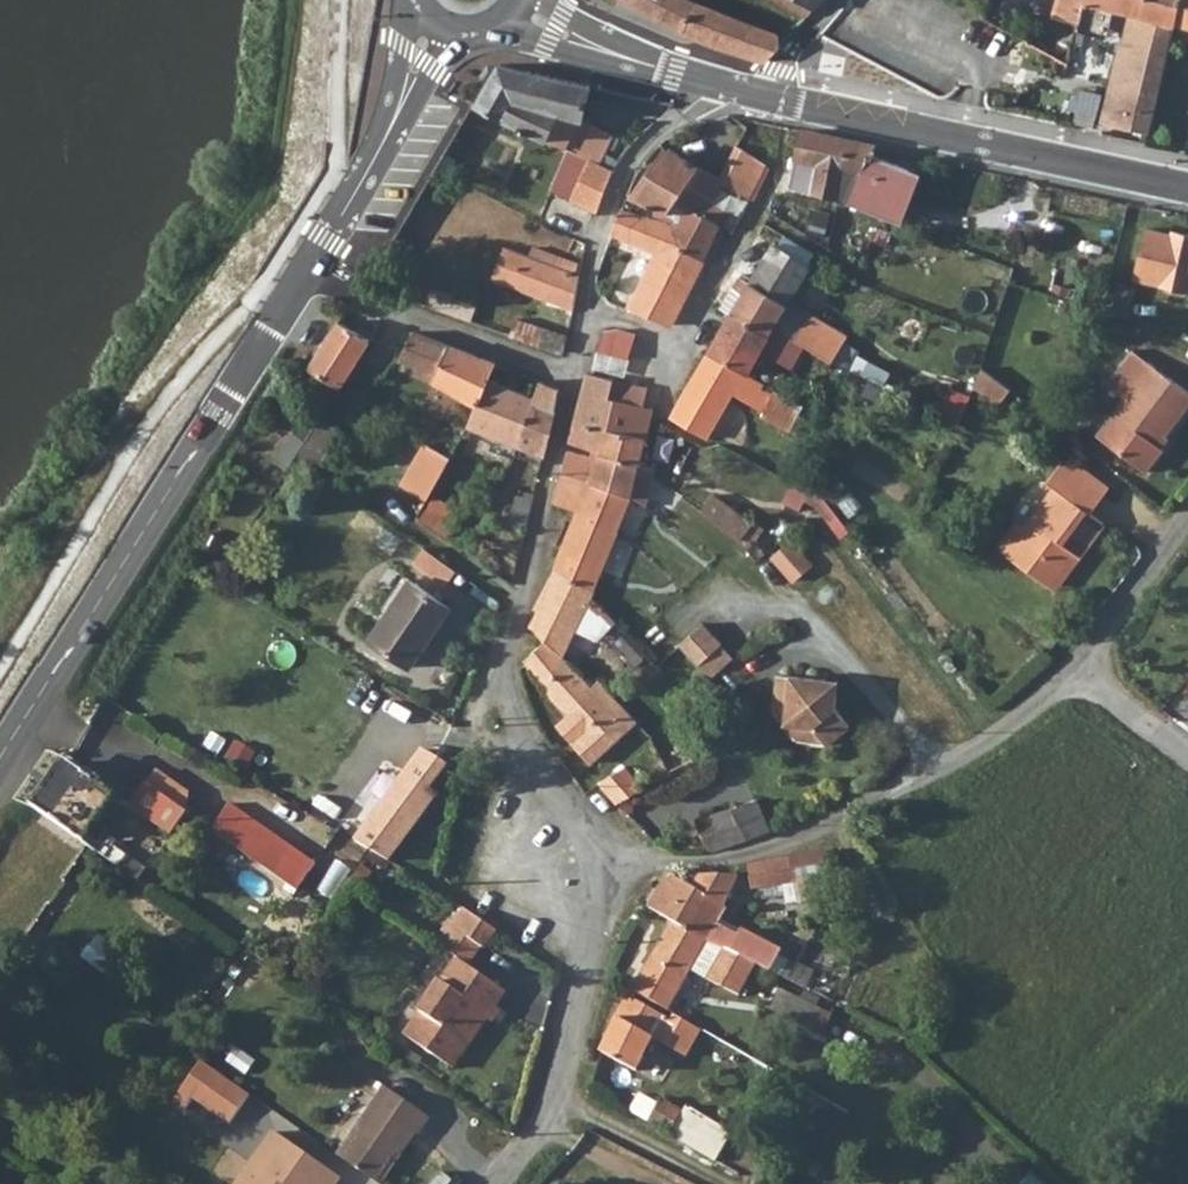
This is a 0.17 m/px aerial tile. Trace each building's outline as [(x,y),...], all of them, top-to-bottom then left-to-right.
[(712,45),(767,60),(781,46),(779,34),(698,5),(687,0),(625,0),(712,45)] [(806,19),(815,9),(799,0),(776,0),(806,19)] [(815,9),(823,0),(799,0),(815,9)] [(1073,37),(1074,37),(1076,31),(1077,26),(1080,27),(1086,3),(1086,0),(1057,0),(1053,17),(1063,20),(1059,32),(1061,36),(1069,39),(1073,37)] [(1175,26),(1182,0),(1086,0),(1086,3),(1093,5),(1133,15),(1122,56),(1119,57),(1102,124),(1148,133),(1175,26)] [(1175,26),(1187,29),(1187,0),(1182,0),(1175,26)] [(1093,5),(1086,3),(1080,27),(1077,26),(1076,31),(1085,33),(1093,5)] [(613,170),(622,161),(607,154),(614,133),(582,121),(591,84),(499,63),(474,105),(588,159),(613,170)] [(740,142),(745,129),(737,126),(731,139),(740,142)] [(841,199),(849,172),(862,176),(874,149),(876,145),(805,130),(791,187),(841,199)] [(740,198),(748,203),(750,199),(767,165),(742,146),(724,179),(743,191),(740,198)] [(878,151),(874,149),(862,176),(849,203),(893,221),(911,169),(876,157),(878,151)] [(669,151),(633,199),(674,223),(681,212),(693,219),(699,211),(705,215),(724,179),(669,151)] [(571,201),(597,212),(613,170),(588,159),(571,201)] [(628,211),(643,218),(670,230),(674,223),(633,199),(628,211)] [(628,211),(622,208),(612,232),(632,241),(643,218),(628,211)] [(699,211),(693,219),(686,230),(682,237),(706,250),(722,223),(705,215),(699,211)] [(706,250),(682,237),(670,230),(643,218),(632,241),(656,252),(649,266),(687,286),(706,250)] [(1187,289),(1187,236),(1149,230),(1139,278),(1187,289)] [(743,295),(732,315),(773,337),(778,328),(795,339),(811,311),(790,298),(808,266),(803,261),(810,250),(794,242),(787,252),(775,244),(752,282),(743,276),(734,289),(743,295)] [(829,242),(825,247),(830,250),(834,245),(829,242)] [(503,245),(491,276),(574,309),(580,274),(577,273),(578,265),(531,246),(528,255),(503,245)] [(687,286),(649,266),(629,306),(666,323),(687,286)] [(850,371),(852,369),(862,351),(846,340),(849,335),(811,311),(795,339),(850,371)] [(752,374),(773,337),(732,315),(710,350),(752,374)] [(560,352),(567,347),(569,336),(518,318),(512,335),(560,352)] [(338,319),(308,367),(339,386),(369,339),(338,319)] [(434,375),(446,344),(412,331),(399,359),(405,362),(434,375)] [(634,340),(603,331),(599,349),(629,357),(634,340)] [(769,384),(752,374),(710,350),(695,341),(685,361),(698,371),(671,415),(709,438),(736,395),(766,412),(764,415),(792,432),(808,406),(779,390),(776,395),(766,388),(769,384)] [(446,344),(434,375),(431,382),(438,385),(478,404),(490,378),(497,362),(446,344)] [(1125,393),(1097,430),(1147,467),(1167,443),(1161,438),(1187,405),(1187,385),(1134,345),(1108,380),(1125,393)] [(428,389),(431,382),(434,375),(405,362),(399,375),(428,389)] [(982,368),(980,375),(976,387),(999,405),(1011,389),(982,368)] [(570,439),(594,447),(646,465),(653,406),(649,406),(653,387),(587,372),(570,439)] [(528,466),(541,471),(547,450),(560,385),(542,377),(535,396),(516,444),(532,451),(528,466)] [(535,396),(490,378),(478,404),(469,425),(516,444),(535,396)] [(942,415),(964,423),(974,394),(952,386),(942,415)] [(325,416),(307,441),(304,446),(297,455),(314,467),(341,427),(325,416)] [(298,442),(304,446),(307,441),(301,438),(298,442)] [(408,487),(434,501),(454,458),(427,447),(408,487)] [(648,507),(660,469),(646,465),(594,447),(592,454),(569,447),(562,469),(636,496),(648,507)] [(1019,522),(998,546),(1044,584),(1071,550),(1079,556),(1105,524),(1092,513),(1112,489),(1072,457),(1052,480),(1058,486),(1064,490),(1030,531),(1024,526),(1019,522)] [(572,512),(555,552),(556,566),(596,585),(636,496),(562,469),(548,503),(572,512)] [(1064,490),(1058,486),(1024,526),(1030,531),(1064,490)] [(509,523),(527,529),(534,499),(517,494),(513,510),(507,509),(505,516),(510,518),(509,523)] [(717,498),(704,513),(743,542),(757,528),(717,498)] [(815,561),(793,536),(773,554),(795,579),(815,561)] [(448,579),(457,567),(424,544),(416,556),(448,579)] [(1071,550),(1044,584),(1051,590),(1079,556),(1071,550)] [(595,684),(568,656),(597,598),(601,587),(596,585),(556,566),(536,606),(539,608),(531,623),(545,641),(527,659),(541,684),(586,730),(575,739),(594,760),(641,721),(619,694),(610,702),(595,684)] [(407,657),(446,596),(403,570),(365,631),(407,657)] [(727,642),(706,622),(683,645),(704,665),(727,642)] [(704,665),(719,680),(741,656),(727,642),(704,665)] [(853,722),(840,707),(841,693),(828,691),(829,677),(781,672),(776,709),(786,719),(814,721),(828,737),(831,741),(853,722)] [(610,702),(619,694),(604,677),(595,684),(610,702)] [(828,691),(841,693),(843,678),(829,677),(828,691)] [(786,719),(804,737),(828,737),(814,721),(786,719)] [(448,732),(433,722),(369,822),(401,842),(424,806),(416,801),(444,758),(435,752),(448,732)] [(83,830),(111,790),(69,760),(37,808),(77,837),(83,830)] [(632,766),(608,786),(625,808),(650,788),(632,766)] [(196,798),(157,770),(130,806),(171,833),(196,798)] [(90,835),(113,801),(111,790),(83,830),(90,835)] [(713,853),(775,832),(763,796),(701,817),(713,853)] [(316,862),(231,804),(212,829),(297,889),(316,862)] [(197,829),(202,823),(197,818),(192,824),(197,829)] [(390,858),(401,842),(369,822),(358,838),(390,858)] [(107,842),(99,852),(119,865),(126,855),(107,842)] [(818,856),(802,859),(792,861),(796,882),(799,901),(836,893),(830,869),(823,871),(818,856)] [(796,882),(792,861),(751,868),(756,891),(796,882)] [(698,884),(675,926),(711,944),(730,910),(726,907),(742,879),(703,873),(698,884)] [(672,877),(652,913),(675,926),(698,884),(683,880),(672,877)] [(472,914),(469,917),(497,940),(502,935),(472,914)] [(488,952),(497,940),(469,917),(459,930),(486,950),(488,952)] [(673,1010),(711,944),(675,926),(639,991),(673,1010)] [(459,930),(445,948),(464,961),(472,967),(486,950),(459,930)] [(745,991),(760,964),(728,949),(712,982),(749,1002),(753,996),(745,991)] [(766,951),(760,964),(789,977),(792,969),(798,972),(801,965),(766,951)] [(832,956),(814,988),(841,1003),(859,971),(832,956)] [(472,967),(464,961),(455,974),(409,1036),(456,1069),(511,995),(472,967)] [(785,987),(774,1012),(827,1038),(839,1013),(785,987)] [(688,1054),(703,1027),(680,1015),(676,1021),(637,998),(608,1053),(639,1070),(656,1037),(688,1054)] [(238,1127),(258,1098),(210,1065),(183,1104),(195,1113),(202,1102),(238,1127)] [(386,1084),(363,1117),(342,1147),(338,1152),(379,1180),(415,1127),(417,1129),(429,1114),(386,1084)] [(661,1106),(643,1094),(632,1110),(674,1135),(688,1113),(665,1100),(661,1106)] [(331,1140),(342,1147),(363,1117),(352,1110),(331,1140)] [(688,1113),(674,1135),(690,1145),(704,1123),(688,1113)] [(342,1174),(283,1134),(260,1167),(267,1172),(258,1183),(335,1183),(342,1174)] [(249,1183),(258,1183),(267,1172),(260,1167),(249,1183)] [(1039,1169),(1025,1183),(1055,1183),(1039,1169)]
